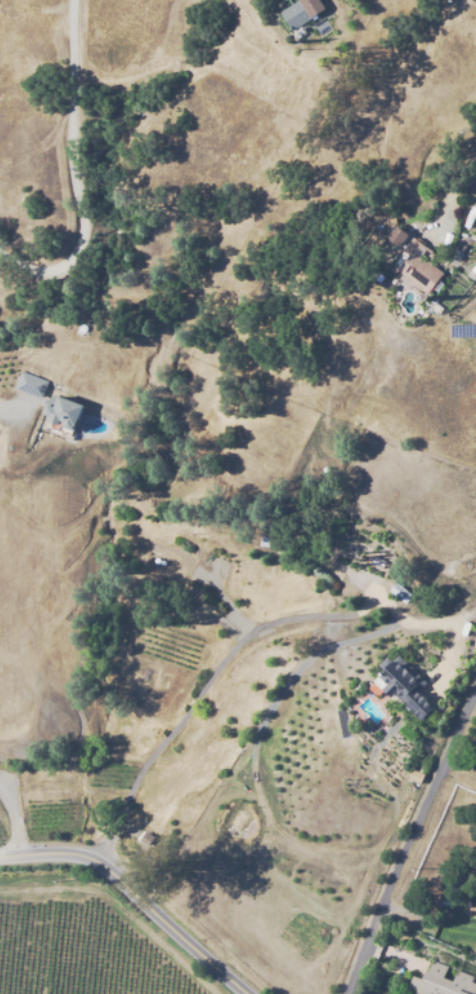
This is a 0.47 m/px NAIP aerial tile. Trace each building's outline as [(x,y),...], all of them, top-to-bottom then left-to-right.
[(281,12),(298,0),(321,0),(327,9),(294,31),(281,12)] [(431,295),(392,270),(413,236),(435,250),(433,254),(427,250),(422,257),(446,272),(431,295)] [(45,380),(40,395),(16,387),(22,371),(45,380)] [(84,405),(74,431),(64,427),(64,426),(61,425),(59,430),(48,426),(52,416),(41,412),(48,392),(84,405)] [(270,537),(265,524),(272,521),(278,534),(270,537)] [(137,548),(125,544),(130,531),(142,535),(137,548)] [(279,549),(260,545),(263,536),(282,540),(279,549)] [(177,584),(141,571),(151,540),(188,553),(177,584)] [(405,605),(388,591),(395,583),(412,596),(405,605)] [(380,674),(386,669),(382,665),(389,658),(393,662),(399,657),(403,661),(406,659),(431,685),(425,692),(437,705),(424,717),(403,696),(402,697),(396,692),(394,694),(386,686),(389,683),(380,674)] [(411,775),(415,766),(428,772),(423,781),(411,775)] [(466,895),(475,894),(475,908),(468,909),(466,895)] [(472,983),(475,984),(475,993),(417,993),(418,991),(409,988),(413,976),(422,980),(426,971),(428,972),(432,961),(448,967),(444,978),(453,982),(457,971),(474,977),(472,983)]
